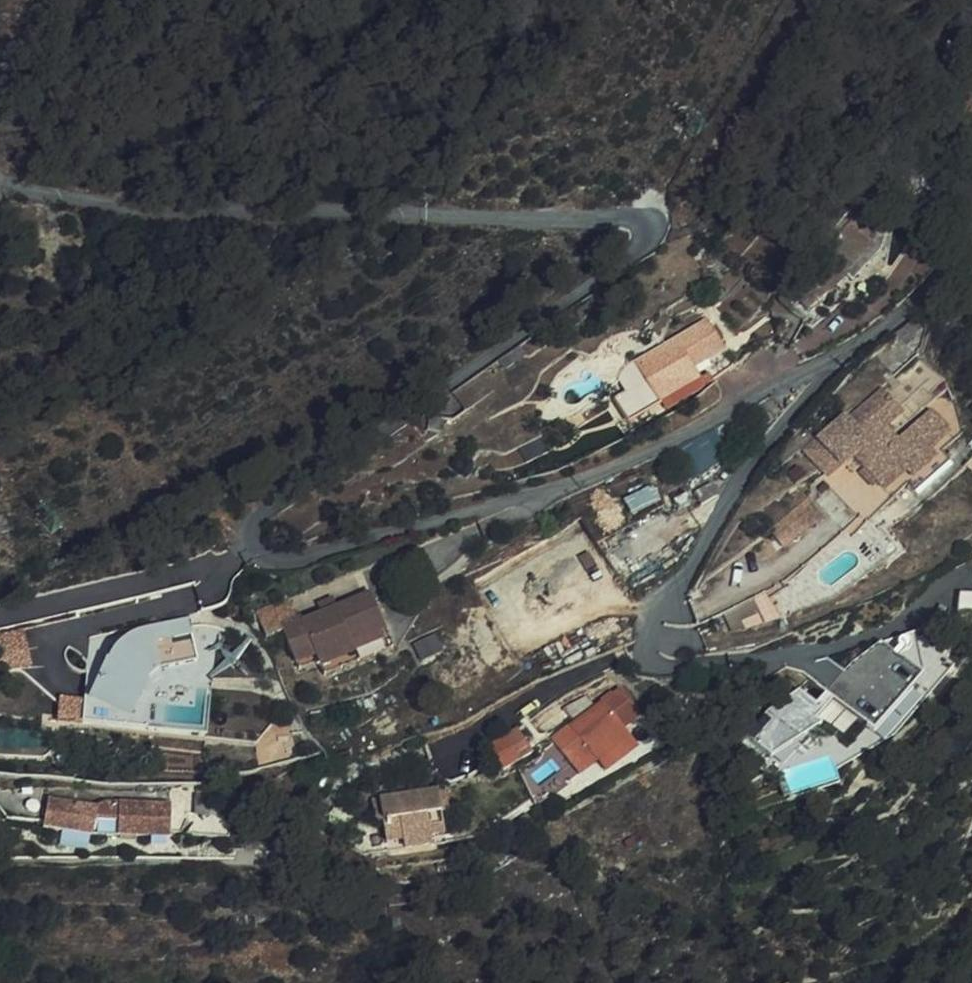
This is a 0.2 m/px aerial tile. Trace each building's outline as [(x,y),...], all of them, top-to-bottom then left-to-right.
[(916,112),(905,119),(913,130),(923,123),(916,112)] [(843,157),(836,149),(825,160),(833,168),(843,157)] [(783,295),(782,301),(796,311),(801,304),(813,314),(833,292),(830,289),(864,253),(877,239),(871,232),(885,217),(869,202),(783,295)] [(892,222),(885,217),(871,232),(877,239),(864,253),(872,260),(888,245),(892,222)] [(745,276),(730,292),(734,295),(749,279),(745,276)] [(629,422),(661,403),(657,396),(696,374),(700,382),(704,389),(714,384),(737,373),(724,350),(720,343),(706,319),(634,361),(639,369),(622,379),(630,393),(616,401),(629,422)] [(521,348),(510,355),(516,362),(527,355),(521,348)] [(516,362),(510,355),(502,361),(508,370),(517,364),(516,362)] [(696,374),(657,396),(661,403),(666,411),(704,389),(700,382),(696,374)] [(894,423),(910,410),(891,390),(856,420),(852,416),(813,449),(835,473),(861,451),(872,465),(885,480),(891,486),(912,468),(937,446),(956,430),(938,409),(905,436),(894,423)] [(445,420),(434,420),(434,430),(445,429),(445,420)] [(945,455),(937,446),(912,468),(920,476),(945,455)] [(960,465),(949,451),(945,455),(920,476),(916,482),(926,494),(960,465)] [(885,480),(872,465),(869,468),(881,483),(885,480)] [(814,476),(806,466),(795,474),(804,484),(814,476)] [(693,491),(700,503),(718,493),(710,481),(693,491)] [(817,496),(778,528),(790,543),(831,512),(817,496)] [(507,532),(500,536),(503,542),(511,538),(507,532)] [(960,608),(971,610),(971,591),(963,590),(960,608)] [(387,632),(374,596),(337,610),(321,616),(302,623),(300,618),(280,625),(294,662),(316,654),(319,663),(321,667),(356,654),(353,644),(387,632)] [(770,624),(760,600),(737,616),(748,633),(770,624)] [(318,606),(321,616),(337,610),(335,601),(318,606)] [(272,604),(256,610),(260,623),(277,617),(272,604)] [(61,695),(59,722),(189,727),(194,628),(103,624),(100,697),(61,695)] [(0,630),(0,667),(31,664),(28,628),(0,630)] [(356,654),(360,662),(394,650),(387,632),(353,644),(356,654)] [(844,677),(827,696),(831,700),(841,708),(852,696),(866,708),(890,682),(905,664),(880,643),(866,658),(863,656),(860,660),(844,677)] [(319,663),(316,654),(294,662),(297,671),(319,663)] [(323,676),(360,662),(356,654),(321,667),(323,676)] [(840,673),(844,677),(860,660),(855,656),(840,673)] [(873,714),(897,687),(890,682),(866,708),(873,714)] [(599,713),(578,727),(552,744),(571,770),(590,757),(598,769),(631,746),(626,738),(644,726),(624,696),(599,713)] [(831,719),(841,708),(831,700),(820,711),(831,719)] [(575,723),(596,709),(590,701),(567,711),(575,723)] [(575,723),(578,727),(599,713),(596,709),(575,723)] [(489,750),(501,775),(530,759),(517,735),(489,750)] [(275,741),(277,757),(296,754),(294,738),(275,741)] [(277,757),(275,741),(259,744),(262,759),(277,757)] [(603,775),(638,755),(631,746),(598,769),(603,775)] [(639,757),(638,755),(603,775),(606,780),(639,757)] [(571,770),(579,782),(598,769),(590,757),(571,770)] [(402,780),(403,794),(421,792),(419,777),(402,780)] [(421,792),(403,794),(379,797),(381,819),(389,818),(391,840),(408,838),(409,848),(427,847),(425,837),(440,835),(438,813),(447,812),(444,789),(421,792)] [(224,815),(203,815),(203,828),(224,828),(224,815)] [(105,823),(55,818),(50,841),(100,850),(176,852),(177,818),(114,817),(105,823)]
